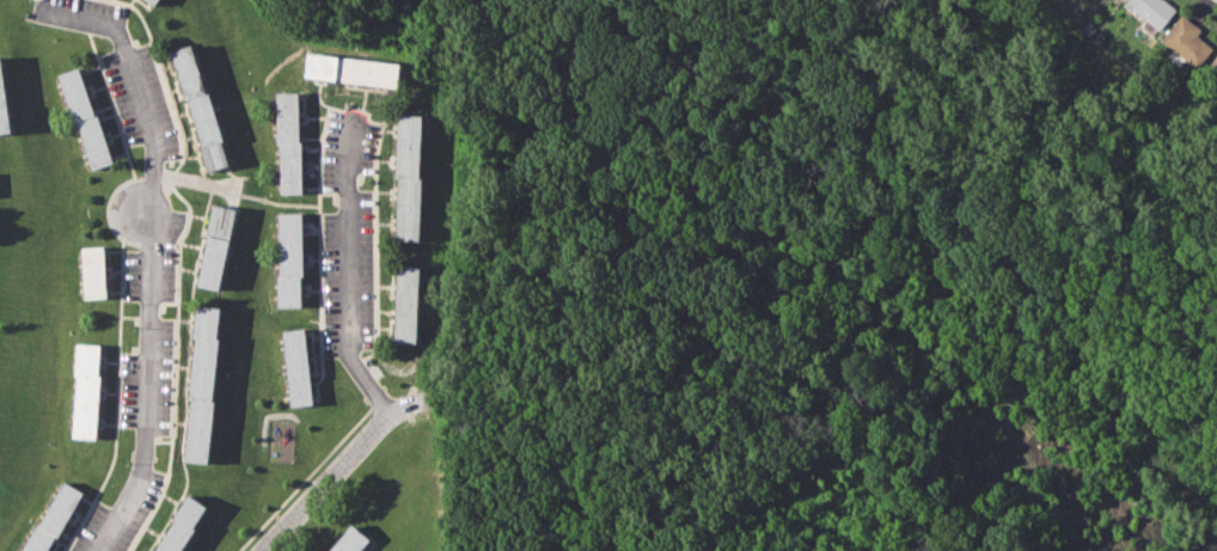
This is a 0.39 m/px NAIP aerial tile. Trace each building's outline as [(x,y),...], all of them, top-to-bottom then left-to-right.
[(1125,4),(1128,0),(1164,0),(1176,10),(1154,37),(1140,25),(1144,19),(1125,4)] [(1158,38),(1180,11),(1203,29),(1198,36),(1213,48),(1197,68),(1185,59),(1179,67),(1167,57),(1173,50),(1158,38)] [(1081,29),(1087,22),(1096,29),(1090,36),(1081,29)] [(1095,36),(1101,30),(1108,36),(1103,42),(1095,36)] [(170,50),(190,44),(203,88),(208,87),(224,139),(220,140),(227,165),(207,171),(198,146),(203,145),(188,97),(184,98),(170,50)] [(1206,66),(1216,52),(1216,74),(1206,66)] [(307,53),(400,62),(397,86),(305,75),(307,53)] [(10,131),(0,132),(0,55),(1,55),(10,131)] [(55,74),(75,67),(92,115),(96,114),(111,161),(91,169),(74,122),(72,122),(55,74)] [(1161,90),(1169,79),(1181,87),(1173,99),(1161,90)] [(276,92),(298,92),(298,140),(301,140),(302,191),(280,192),(280,142),(276,142),(276,92)] [(398,112),(422,114),(418,178),(423,178),(421,241),(396,240),(398,177),(395,177),(398,112)] [(196,284),(207,234),(204,233),(210,204),(232,209),(226,238),(230,239),(219,289),(196,284)] [(279,213),(301,212),(304,276),(300,276),(301,306),(279,306),(277,275),(281,275),(279,213)] [(79,246),(102,245),(105,296),(82,298),(79,246)] [(398,265),(420,267),(416,343),(393,342),(398,265)] [(195,304),(220,306),(216,338),(221,339),(213,402),(216,402),(209,464),(184,460),(191,399),(188,398),(195,337),(190,337),(195,304)] [(282,330),(304,327),(313,404),(292,406),(282,330)] [(75,342),(98,343),(96,374),(100,374),(96,439),(73,436),(78,375),(73,375),(75,342)] [(55,534),(46,550),(21,550),(37,522),(41,525),(65,480),(84,491),(60,537),(55,534)] [(196,529),(183,550),(154,550),(175,520),(171,518),(186,491),(208,504),(194,527),(196,529)] [(369,539),(360,550),(331,550),(353,525),(369,539)]
